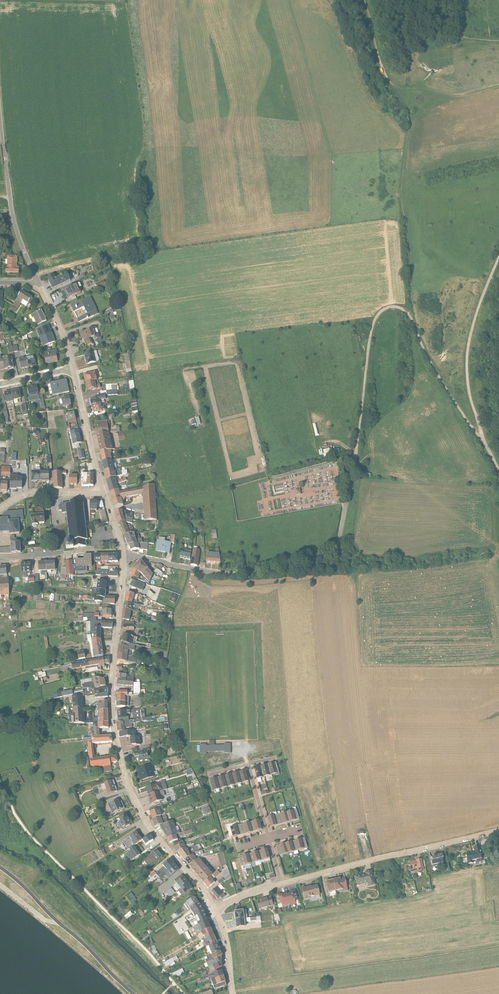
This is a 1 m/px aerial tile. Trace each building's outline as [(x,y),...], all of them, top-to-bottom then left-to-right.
[(16,257),(9,257),(9,254),(1,254),(0,254),(0,261),(1,261),(1,258),(4,258),(4,257),(7,257),(7,267),(6,267),(6,272),(18,273),(18,268),(16,268),(16,257)] [(48,281),(52,289),(70,280),(67,273),(61,276),(61,275),(55,278),(54,277),(53,276),(52,276),(51,276),(50,276),(49,277),(48,278),(48,279),(48,281)] [(62,288),(67,298),(81,292),(79,288),(80,287),(78,283),(77,284),(66,289),(65,287),(62,288)] [(21,291),(13,305),(17,308),(23,300),(28,304),(28,303),(31,305),(35,300),(21,291)] [(97,309),(91,297),(71,306),(74,311),(84,306),(87,313),(77,318),(79,321),(88,317),(88,318),(98,313),(96,309),(97,309)] [(33,317),(37,325),(46,320),(41,310),(31,315),(32,318),(33,317)] [(36,329),(39,338),(51,332),(48,324),(36,329)] [(82,330),(79,331),(81,337),(83,337),(84,342),(86,341),(88,345),(92,343),(90,338),(94,337),(95,339),(100,337),(98,332),(95,333),(94,328),(97,327),(96,326),(87,330),(83,332),(82,330)] [(39,338),(43,346),(55,341),(51,332),(39,338)] [(57,360),(56,352),(57,352),(56,349),(43,351),(46,363),(57,360)] [(84,354),(87,363),(99,360),(96,350),(84,354)] [(35,365),(33,354),(31,354),(26,355),(28,366),(35,365)] [(2,356),(3,359),(5,369),(13,367),(11,356),(8,357),(7,355),(2,356)] [(28,366),(26,355),(21,356),(19,357),(21,368),(28,366)] [(86,382),(97,380),(94,371),(90,372),(90,373),(84,375),(85,378),(86,382)] [(50,382),(52,394),(69,391),(66,379),(55,381),(52,382),(50,382)] [(97,380),(86,382),(88,389),(91,388),(91,389),(101,387),(99,383),(98,383),(98,379),(97,380)] [(37,385),(27,387),(29,397),(28,397),(29,401),(39,399),(41,407),(44,406),(41,389),(38,389),(37,385)] [(11,390),(11,391),(13,400),(20,398),(19,389),(15,390),(11,391),(11,390)] [(97,396),(90,398),(91,400),(90,400),(92,405),(104,401),(104,398),(105,398),(105,394),(107,394),(117,393),(117,389),(106,390),(100,391),(101,394),(96,395),(97,396)] [(13,400),(11,391),(4,392),(4,393),(3,394),(4,401),(6,400),(6,402),(13,401),(13,400)] [(62,405),(63,406),(71,404),(69,396),(59,399),(60,402),(62,402),(62,405)] [(104,401),(92,405),(93,409),(94,411),(98,410),(99,411),(106,408),(104,401)] [(76,419),(74,411),(64,413),(65,421),(76,419)] [(96,428),(97,433),(109,431),(108,425),(110,424),(109,419),(95,421),(96,426),(96,428)] [(70,431),(73,443),(81,441),(78,429),(70,431)] [(109,431),(97,433),(98,439),(100,446),(99,446),(100,450),(105,449),(111,448),(112,448),(109,431)] [(105,449),(100,450),(102,460),(111,458),(113,458),(112,453),(111,453),(111,452),(112,452),(111,448),(105,449)] [(111,458),(102,460),(104,469),(113,467),(111,458)] [(10,475),(10,465),(2,465),(1,473),(1,475),(5,475),(10,475)] [(113,467),(104,469),(106,478),(115,475),(127,471),(126,468),(121,469),(121,466),(113,467)] [(40,479),(40,470),(40,467),(35,467),(35,470),(31,470),(32,479),(37,479),(37,480),(40,479)] [(49,479),(49,470),(40,470),(40,479),(49,479)] [(52,471),(53,487),(62,487),(61,473),(66,472),(66,470),(52,471)] [(75,474),(69,474),(69,483),(77,483),(77,480),(81,480),(81,479),(81,472),(79,472),(76,472),(75,472),(75,474)] [(93,484),(93,472),(85,472),(81,472),(81,479),(82,479),(82,478),(84,478),(84,483),(87,483),(87,485),(93,484)] [(17,475),(10,475),(10,477),(10,480),(10,488),(16,488),(16,487),(22,487),(22,476),(17,476),(17,475)] [(115,475),(106,478),(109,490),(119,487),(118,485),(121,483),(122,484),(126,483),(124,479),(126,479),(125,476),(116,479),(115,475)] [(156,482),(125,489),(126,489),(128,495),(141,492),(142,495),(143,495),(143,502),(142,502),(142,508),(144,508),(144,512),(138,513),(138,518),(150,518),(156,518),(154,485),(156,485),(156,482)] [(119,487),(109,490),(112,498),(121,497),(119,491),(120,491),(119,487)] [(121,497),(112,498),(111,499),(113,505),(123,503),(122,499),(124,498),(125,496),(121,497)] [(85,539),(87,539),(83,503),(82,503),(82,500),(78,500),(78,499),(70,500),(70,501),(61,502),(61,503),(58,504),(59,509),(61,509),(61,512),(66,511),(69,540),(65,540),(66,547),(76,546),(86,545),(85,539)] [(103,506),(102,500),(90,500),(90,512),(94,512),(94,509),(97,509),(97,506),(103,506)] [(30,514),(32,525),(33,525),(34,525),(36,525),(37,524),(38,524),(38,522),(45,522),(42,505),(35,506),(36,514),(30,514)] [(108,521),(104,508),(99,509),(102,522),(108,521)] [(9,531),(9,533),(19,532),(19,519),(23,519),(22,509),(7,510),(6,510),(5,510),(5,511),(4,511),(3,512),(3,513),(2,513),(2,514),(1,515),(1,516),(1,517),(0,517),(0,532),(9,531)] [(122,509),(115,510),(119,521),(125,519),(123,514),(132,517),(132,511),(122,509)] [(125,519),(119,521),(121,526),(123,531),(124,534),(134,531),(132,525),(130,525),(127,526),(126,524),(125,521),(125,519)] [(134,531),(124,534),(126,540),(127,542),(128,543),(129,543),(142,541),(141,536),(140,537),(138,530),(134,531)] [(158,538),(157,538),(155,548),(156,549),(156,548),(165,550),(169,551),(170,540),(173,541),(175,533),(171,532),(170,540),(164,539),(165,536),(159,535),(158,538)] [(9,534),(10,545),(11,552),(20,551),(20,541),(16,541),(16,537),(14,537),(14,534),(9,534)] [(196,541),(194,541),(190,561),(197,562),(199,546),(197,546),(198,543),(196,542),(196,541)] [(184,549),(181,549),(180,553),(186,554),(190,555),(191,546),(187,546),(187,544),(186,544),(186,546),(185,545),(184,549)] [(215,548),(207,548),(207,557),(220,558),(218,544),(215,544),(215,548)] [(91,553),(83,554),(83,558),(84,565),(87,565),(91,565),(91,553)] [(140,571),(141,572),(148,566),(144,562),(140,558),(132,568),(133,568),(140,571)] [(73,571),(73,564),(72,559),(65,559),(65,565),(66,573),(67,574),(74,574),(73,571)] [(54,560),(46,561),(46,570),(55,569),(54,560)] [(46,570),(46,561),(38,561),(38,570),(41,570),(41,573),(44,573),(45,579),(47,578),(46,570)] [(30,562),(21,562),(22,576),(27,575),(26,571),(30,571),(30,562)] [(7,577),(6,565),(5,565),(5,564),(0,565),(0,578),(8,577),(8,576),(7,577)] [(66,573),(65,565),(61,566),(61,571),(58,571),(58,573),(66,573)] [(152,572),(148,566),(141,572),(144,575),(149,580),(152,572)] [(138,577),(131,575),(129,584),(132,585),(131,588),(135,589),(136,587),(142,589),(145,580),(143,578),(143,579),(138,577)] [(8,593),(8,584),(12,584),(12,577),(8,577),(0,578),(0,594),(8,593)] [(105,589),(107,581),(97,579),(96,588),(105,589)] [(147,594),(151,596),(151,597),(155,599),(160,585),(158,584),(155,591),(149,589),(147,594)] [(105,597),(105,589),(96,588),(92,588),(91,595),(95,595),(103,596),(105,597)] [(172,590),(168,597),(174,600),(177,592),(172,590)] [(127,591),(126,591),(124,601),(136,603),(137,599),(136,599),(138,594),(134,593),(127,591)] [(136,603),(124,601),(123,608),(131,609),(132,609),(132,608),(138,610),(138,606),(142,607),(142,604),(136,603)] [(78,617),(83,617),(89,616),(97,616),(112,615),(111,609),(109,609),(109,603),(102,603),(102,606),(99,606),(99,612),(82,612),(82,614),(78,614),(78,617)] [(131,609),(123,608),(121,620),(123,620),(129,620),(129,617),(130,617),(131,609)] [(129,620),(123,620),(123,627),(134,627),(134,625),(138,625),(138,617),(131,616),(130,621),(129,620)] [(91,638),(100,638),(100,627),(112,627),(112,621),(99,620),(97,620),(89,621),(89,626),(90,626),(90,634),(91,638)] [(122,635),(121,638),(122,639),(135,642),(136,640),(136,638),(137,634),(129,632),(129,634),(123,633),(123,636),(122,635)] [(91,650),(102,649),(100,638),(91,638),(91,639),(88,640),(88,641),(89,641),(91,650)] [(134,645),(121,643),(119,643),(118,651),(130,652),(131,647),(134,647),(134,645)] [(92,657),(103,655),(102,649),(91,650),(91,652),(92,657)] [(130,652),(118,651),(117,657),(135,659),(136,653),(130,652)] [(104,663),(109,662),(109,656),(98,658),(99,664),(101,669),(100,666),(104,665),(104,663)] [(89,666),(88,660),(72,663),(73,669),(85,667),(89,666)] [(99,684),(105,683),(104,680),(105,679),(105,677),(104,677),(104,675),(91,677),(92,682),(83,684),(84,688),(99,685),(99,684)] [(132,690),(132,692),(133,692),(140,692),(141,692),(144,692),(145,690),(140,690),(140,680),(133,680),(133,690),(132,690)] [(108,694),(107,684),(105,684),(105,683),(99,684),(99,685),(84,688),(83,688),(84,694),(94,692),(95,695),(108,694)] [(72,696),(82,694),(84,694),(83,688),(52,694),(53,699),(71,695),(71,696),(72,696)] [(73,707),(83,707),(82,694),(72,696),(73,705),(73,707)] [(97,707),(107,707),(107,699),(101,699),(101,701),(97,701),(97,707)] [(92,719),(93,719),(93,714),(92,706),(88,707),(88,709),(88,716),(84,716),(83,707),(73,707),(68,708),(69,719),(92,719)] [(140,706),(117,709),(118,718),(128,717),(128,714),(126,714),(126,711),(133,710),(134,716),(145,715),(144,707),(140,708),(140,706)] [(93,719),(108,718),(107,707),(97,707),(98,714),(93,714),(93,719)] [(118,718),(116,718),(117,728),(119,728),(126,727),(125,725),(132,724),(131,721),(132,721),(132,720),(134,720),(134,719),(146,717),(146,718),(152,717),(152,714),(145,715),(134,716),(128,717),(118,718)] [(108,724),(108,718),(93,719),(92,719),(93,724),(90,725),(90,730),(88,730),(88,733),(92,733),(92,734),(99,733),(98,724),(108,724)] [(126,727),(119,728),(120,735),(130,734),(130,738),(131,738),(131,742),(136,742),(140,741),(140,733),(136,733),(135,726),(126,727)] [(112,739),(110,733),(87,735),(91,765),(102,764),(103,769),(111,768),(110,760),(117,759),(115,753),(94,756),(92,741),(112,739)] [(206,741),(199,741),(199,742),(199,748),(199,750),(206,750),(206,748),(224,748),(224,750),(231,749),(230,740),(224,740),(224,742),(206,742),(206,741)] [(142,747),(133,749),(134,755),(138,754),(139,755),(136,756),(138,760),(149,757),(148,755),(151,755),(150,753),(148,754),(147,751),(150,750),(148,744),(141,746),(142,747)] [(268,761),(271,772),(279,770),(276,759),(268,761)] [(268,761),(261,763),(264,774),(271,772),(268,761)] [(152,762),(137,767),(138,771),(139,771),(141,778),(140,778),(155,774),(152,762)] [(254,765),(257,777),(264,774),(261,763),(254,765)] [(245,768),(238,770),(241,781),(248,779),(245,768)] [(234,783),(241,781),(238,770),(230,772),(234,783)] [(234,783),(230,772),(223,774),(226,785),(234,783)] [(219,787),(226,785),(223,774),(216,776),(219,787)] [(219,787),(216,776),(208,778),(212,789),(219,787)] [(113,777),(104,780),(106,787),(107,791),(117,788),(113,777)] [(161,780),(146,785),(148,793),(162,789),(167,787),(165,780),(161,781),(161,780)] [(159,798),(160,802),(165,801),(176,797),(172,786),(162,789),(163,793),(162,794),(163,797),(159,798)] [(162,789),(148,793),(149,797),(148,797),(150,802),(159,798),(163,797),(162,794),(163,793),(162,789)] [(118,796),(108,801),(107,801),(106,802),(106,803),(105,803),(105,805),(105,806),(106,807),(106,808),(110,806),(111,809),(112,810),(119,807),(120,808),(124,806),(122,800),(120,801),(118,796)] [(152,816),(163,812),(160,802),(149,806),(152,816)] [(204,813),(211,810),(209,804),(209,805),(202,807),(204,813)] [(292,807),(287,809),(289,818),(293,817),(293,816),(299,814),(296,806),(295,804),(292,805),(292,807)] [(287,809),(277,811),(279,820),(285,818),(286,820),(289,818),(287,809)] [(126,811),(113,818),(117,826),(120,825),(120,826),(121,825),(122,827),(127,825),(126,824),(130,822),(129,821),(131,820),(130,816),(128,817),(126,811)] [(154,824),(159,822),(167,819),(165,811),(163,812),(152,816),(154,824)] [(267,814),(270,824),(274,823),(274,821),(279,820),(277,811),(267,814)] [(167,834),(167,835),(180,830),(178,824),(175,824),(174,820),(173,817),(167,819),(159,822),(159,823),(160,823),(167,834)] [(261,826),(259,817),(249,819),(252,828),(257,826),(258,827),(261,826)] [(252,829),(252,828),(249,819),(240,822),(242,830),(248,829),(248,830),(252,829)] [(242,830),(240,822),(230,825),(233,835),(237,833),(236,832),(242,830)] [(193,825),(180,830),(167,835),(169,840),(172,839),(173,842),(174,841),(178,839),(177,835),(180,834),(181,836),(186,834),(185,833),(194,829),(193,825)] [(136,829),(122,838),(128,846),(128,845),(134,842),(137,840),(142,837),(140,834),(136,829)] [(142,837),(137,840),(140,844),(145,841),(145,842),(153,837),(150,832),(142,837)] [(198,832),(178,839),(174,841),(176,849),(177,849),(192,843),(190,838),(188,839),(188,838),(198,834),(198,832)] [(295,839),(297,847),(307,845),(305,836),(299,838),(299,837),(295,838),(295,839)] [(289,839),(285,840),(288,850),(297,847),(295,839),(290,841),(289,839)] [(278,853),(288,850),(285,840),(281,841),(282,843),(276,845),(278,853)] [(184,858),(185,857),(197,849),(201,848),(199,841),(192,843),(177,849),(184,858)] [(134,842),(128,845),(130,848),(123,852),(128,859),(140,851),(134,842)] [(475,850),(466,852),(468,863),(473,861),(473,859),(477,858),(477,861),(483,859),(482,857),(483,856),(483,853),(482,854),(479,844),(474,845),(475,850)] [(150,848),(148,845),(141,850),(143,853),(150,848)] [(263,848),(258,850),(260,858),(270,855),(267,846),(263,847),(263,848)] [(156,847),(144,858),(149,865),(162,854),(156,847)] [(185,857),(189,862),(201,854),(210,852),(209,848),(204,850),(205,850),(203,851),(202,847),(201,848),(197,849),(185,857)] [(248,852),(251,861),(260,858),(258,850),(257,848),(253,849),(254,851),(248,852)] [(221,864),(226,861),(223,849),(217,850),(221,864)] [(251,861),(248,852),(248,851),(244,852),(244,854),(239,855),(241,864),(251,861)] [(443,856),(442,851),(436,853),(436,854),(431,855),(432,857),(432,860),(430,860),(431,865),(439,863),(438,862),(443,861),(442,856),(443,856)] [(201,854),(189,862),(196,871),(208,862),(201,854)] [(173,861),(169,856),(162,862),(164,864),(163,864),(155,870),(153,868),(149,872),(149,873),(148,873),(149,874),(150,874),(151,875),(156,871),(158,874),(173,861)] [(424,869),(421,857),(417,858),(417,859),(409,861),(412,871),(417,869),(418,868),(419,870),(424,869)] [(178,867),(173,861),(158,874),(156,875),(157,877),(159,875),(160,877),(163,874),(166,877),(168,875),(178,867)] [(208,862),(196,871),(198,874),(198,873),(201,876),(200,876),(203,880),(214,870),(208,862)] [(217,867),(214,870),(203,880),(208,885),(215,879),(212,876),(220,870),(217,867)] [(366,873),(355,875),(357,884),(367,882),(368,886),(375,884),(372,869),(365,870),(366,873)] [(177,887),(187,880),(181,871),(174,877),(176,880),(173,882),(177,887)] [(337,877),(333,878),(335,889),(342,888),(343,890),(348,889),(345,878),(345,877),(340,878),(340,877),(339,877),(338,877),(337,877)] [(335,889),(333,878),(329,879),(326,880),(328,891),(335,889)] [(190,883),(187,880),(177,887),(178,889),(181,892),(182,894),(192,886),(192,885),(192,884),(191,883),(190,883)] [(211,889),(217,896),(220,894),(221,896),(225,893),(221,887),(223,885),(220,881),(211,889)] [(311,886),(303,888),(305,898),(310,897),(310,896),(315,894),(315,895),(320,893),(317,884),(312,885),(311,885),(311,886)] [(174,890),(171,885),(165,889),(169,894),(174,890)] [(290,891),(287,892),(290,904),(296,902),(295,898),(298,897),(297,894),(298,894),(297,890),(296,890),(295,888),(291,889),(291,891),(290,891)] [(290,904),(287,892),(286,891),(281,892),(277,893),(279,902),(277,902),(279,906),(282,905),(282,906),(290,904)] [(194,894),(183,902),(187,908),(190,907),(199,901),(198,900),(196,898),(194,894)] [(270,895),(257,899),(259,907),(273,903),(270,895)] [(197,921),(207,917),(203,907),(199,901),(190,907),(193,912),(197,921)] [(246,907),(234,909),(235,917),(247,916),(246,907)] [(130,908),(124,913),(126,917),(132,911),(130,908)] [(247,916),(235,917),(236,925),(245,924),(245,920),(256,918),(256,920),(261,919),(260,914),(247,916)] [(199,930),(210,925),(209,922),(207,917),(197,921),(199,926),(198,926),(199,930)] [(193,921),(180,929),(181,931),(194,923),(193,921)] [(213,932),(212,929),(210,925),(199,930),(203,937),(205,936),(213,932)] [(206,945),(216,940),(215,936),(213,932),(205,936),(203,937),(200,939),(203,944),(205,942),(206,945)] [(210,952),(220,948),(219,946),(216,940),(206,945),(208,950),(209,950),(210,952)] [(221,954),(222,954),(220,948),(210,952),(204,955),(206,961),(221,954)] [(167,958),(163,960),(165,965),(172,961),(172,962),(175,961),(173,958),(178,956),(176,953),(167,958)] [(204,967),(222,959),(221,954),(206,961),(202,962),(204,967)] [(222,965),(222,959),(204,967),(205,970),(199,972),(200,975),(207,973),(206,971),(222,965)] [(182,966),(173,970),(174,975),(184,970),(182,966)] [(210,979),(223,974),(221,968),(199,978),(201,981),(198,982),(198,983),(210,979)] [(225,980),(223,974),(210,979),(212,984),(225,980)]
